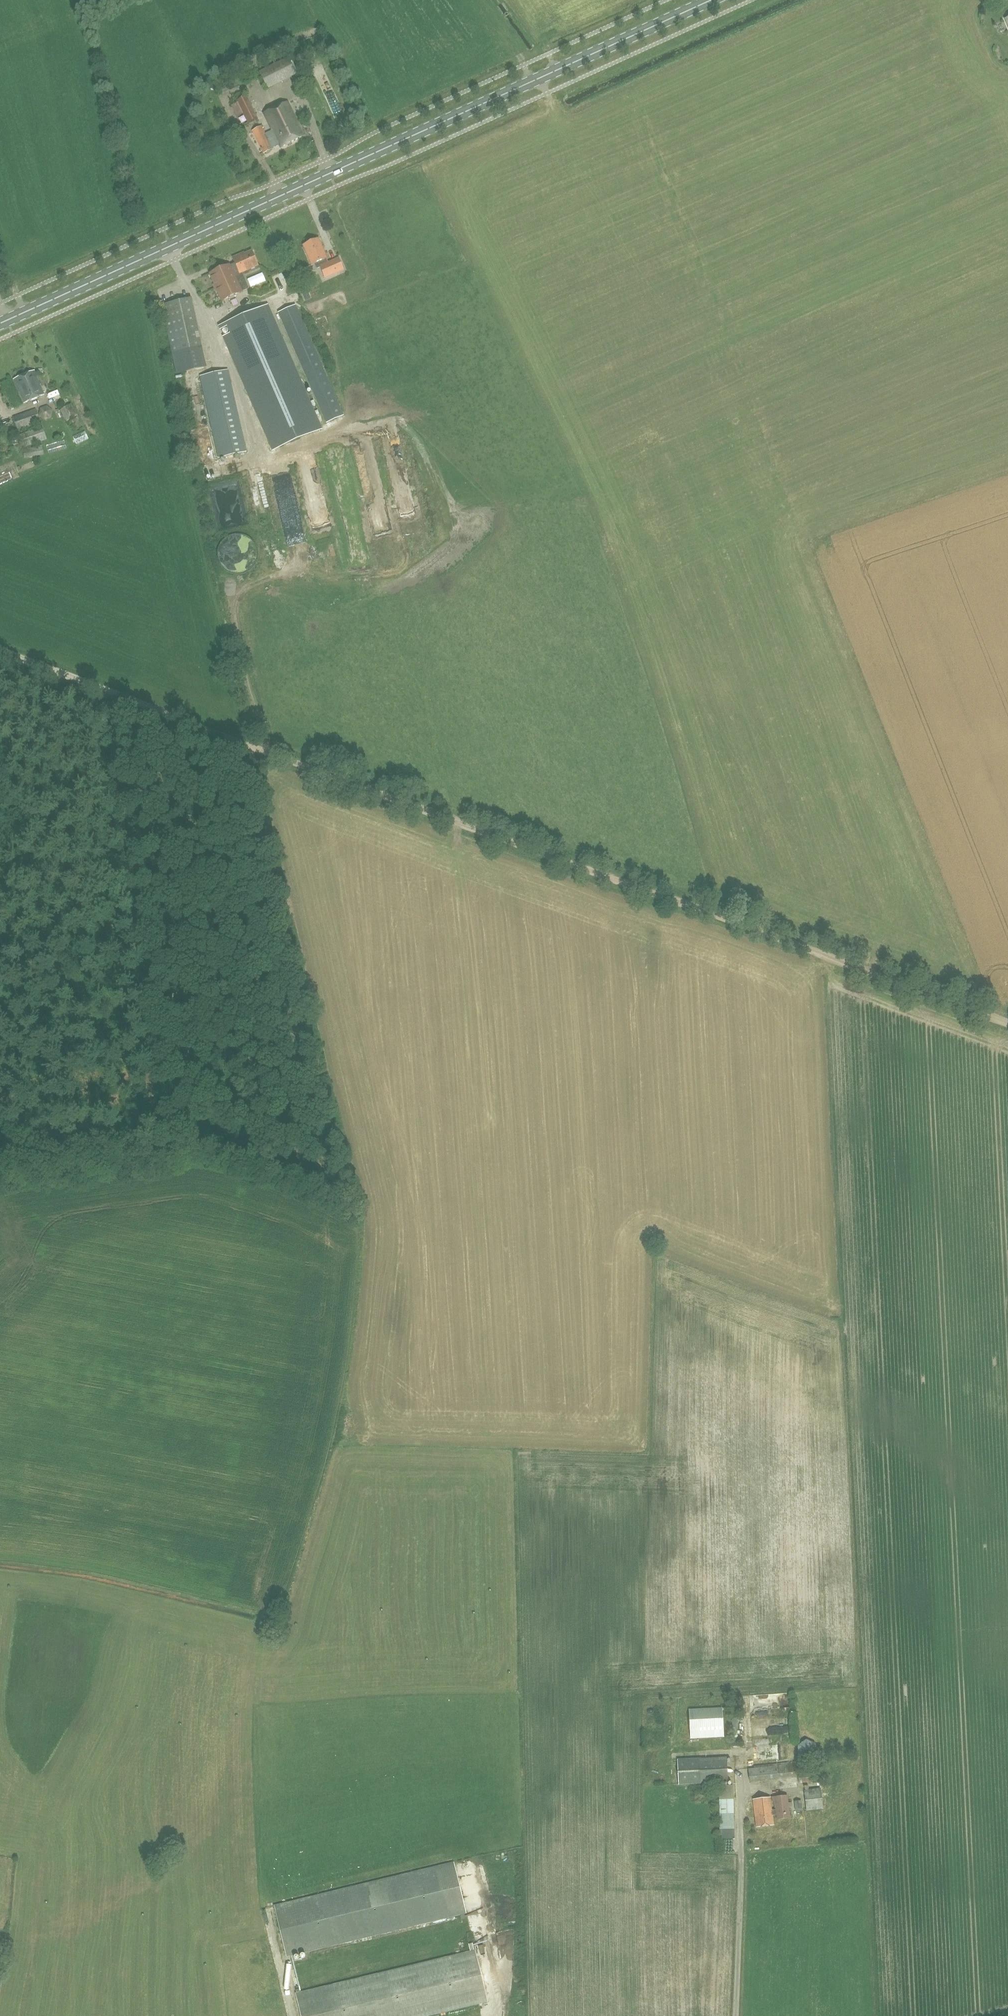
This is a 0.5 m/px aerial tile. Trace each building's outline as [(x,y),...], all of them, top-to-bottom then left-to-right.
[(281,55),(254,67),(261,84),(288,72),(281,55)] [(258,118),(247,95),(238,99),(249,122),(258,118)] [(305,135),(289,102),(265,113),(274,131),(266,135),(262,126),(253,130),(264,153),(273,149),(273,148),(280,144),(282,147),(305,135)] [(304,245),(313,265),(315,264),(317,269),(321,267),(325,277),(344,269),(339,259),(329,263),(327,259),(327,258),(319,239),(304,245)] [(235,263),(231,265),(235,275),(240,273),(258,265),(252,251),(242,256),(241,254),(233,257),(235,263)] [(242,292),(235,275),(231,265),(230,265),(210,273),(222,301),(242,292)] [(190,299),(162,305),(177,373),(205,367),(190,299)] [(276,313),(229,334),(282,457),(329,437),(276,313)] [(219,333),(223,345),(230,343),(226,331),(219,333)] [(315,367),(304,370),(306,379),(317,376),(315,367)] [(40,382),(35,370),(14,379),(24,403),(45,394),(40,382)] [(219,457),(246,451),(228,370),(201,376),(219,457)] [(47,412),(52,405),(43,400),(39,406),(47,412)] [(72,404),(60,410),(67,422),(79,417),(72,404)] [(36,409),(13,417),(18,430),(41,422),(36,409)] [(20,434),(24,448),(47,439),(42,426),(20,434)] [(42,445),(23,449),(24,458),(44,454),(42,445)] [(263,466),(266,493),(274,492),(271,465),(263,466)] [(749,1704),(788,1701),(787,1687),(743,1690),(743,1697),(745,1697),(745,1699),(749,1699),(749,1704)] [(689,1710),(691,1739),(723,1737),(722,1708),(689,1710)] [(759,1716),(759,1729),(770,1729),(770,1737),(789,1737),(788,1716),(759,1716)] [(815,1745),(804,1741),(795,1747),(795,1758),(806,1761),(816,1755),(815,1745)] [(726,1758),(698,1759),(678,1760),(679,1784),(700,1783),(728,1781),(726,1758)] [(777,1764),(754,1767),(748,1767),(750,1780),(798,1775),(797,1764),(777,1766),(777,1764)] [(799,1783),(811,1782),(811,1773),(798,1774),(799,1783)] [(804,1791),(807,1811),(823,1809),(820,1789),(804,1791)] [(776,1810),(772,1810),(772,1816),(776,1815),(777,1820),(790,1818),(789,1807),(792,1806),(791,1803),(788,1803),(787,1795),(774,1797),(776,1810)] [(772,1816),(772,1810),(770,1797),(753,1799),(756,1827),(774,1825),(772,1816)] [(466,1913),(454,1863),(275,1906),(287,1956),(466,1913)] [(302,2015),(423,2015),(487,2001),(475,1951),(473,1944),(469,1945),(471,1952),(296,1994),(302,2015)] [(490,2015),(498,2015),(497,2004),(488,2005),(490,2015)]
